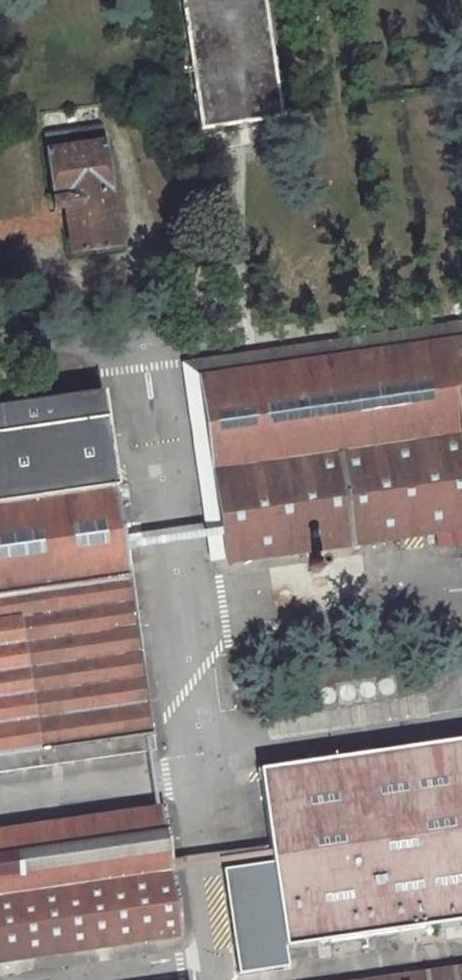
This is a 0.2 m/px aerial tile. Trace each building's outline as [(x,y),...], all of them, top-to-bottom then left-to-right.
[(203,130),(282,118),(264,0),(184,0),(203,130)] [(100,123),(44,132),(54,209),(64,208),(68,250),(116,243),(100,123)] [(179,362),(209,561),(228,559),(201,375),(461,338),(461,321),(179,362)] [(201,375),(228,559),(313,547),(437,530),(440,549),(461,546),(461,338),(201,375)] [(0,405),(0,770),(153,748),(102,390),(0,405)] [(306,557),(309,561),(310,562),(312,563),(316,563),(321,559),(322,554),(321,551),(319,549),(316,547),(313,547),(310,548),(308,549),(307,552),(306,557)] [(258,766),(286,945),(461,920),(461,736),(258,766)] [(0,830),(0,956),(181,930),(163,806),(0,830)] [(363,979),(461,979),(461,966),(363,979)]
